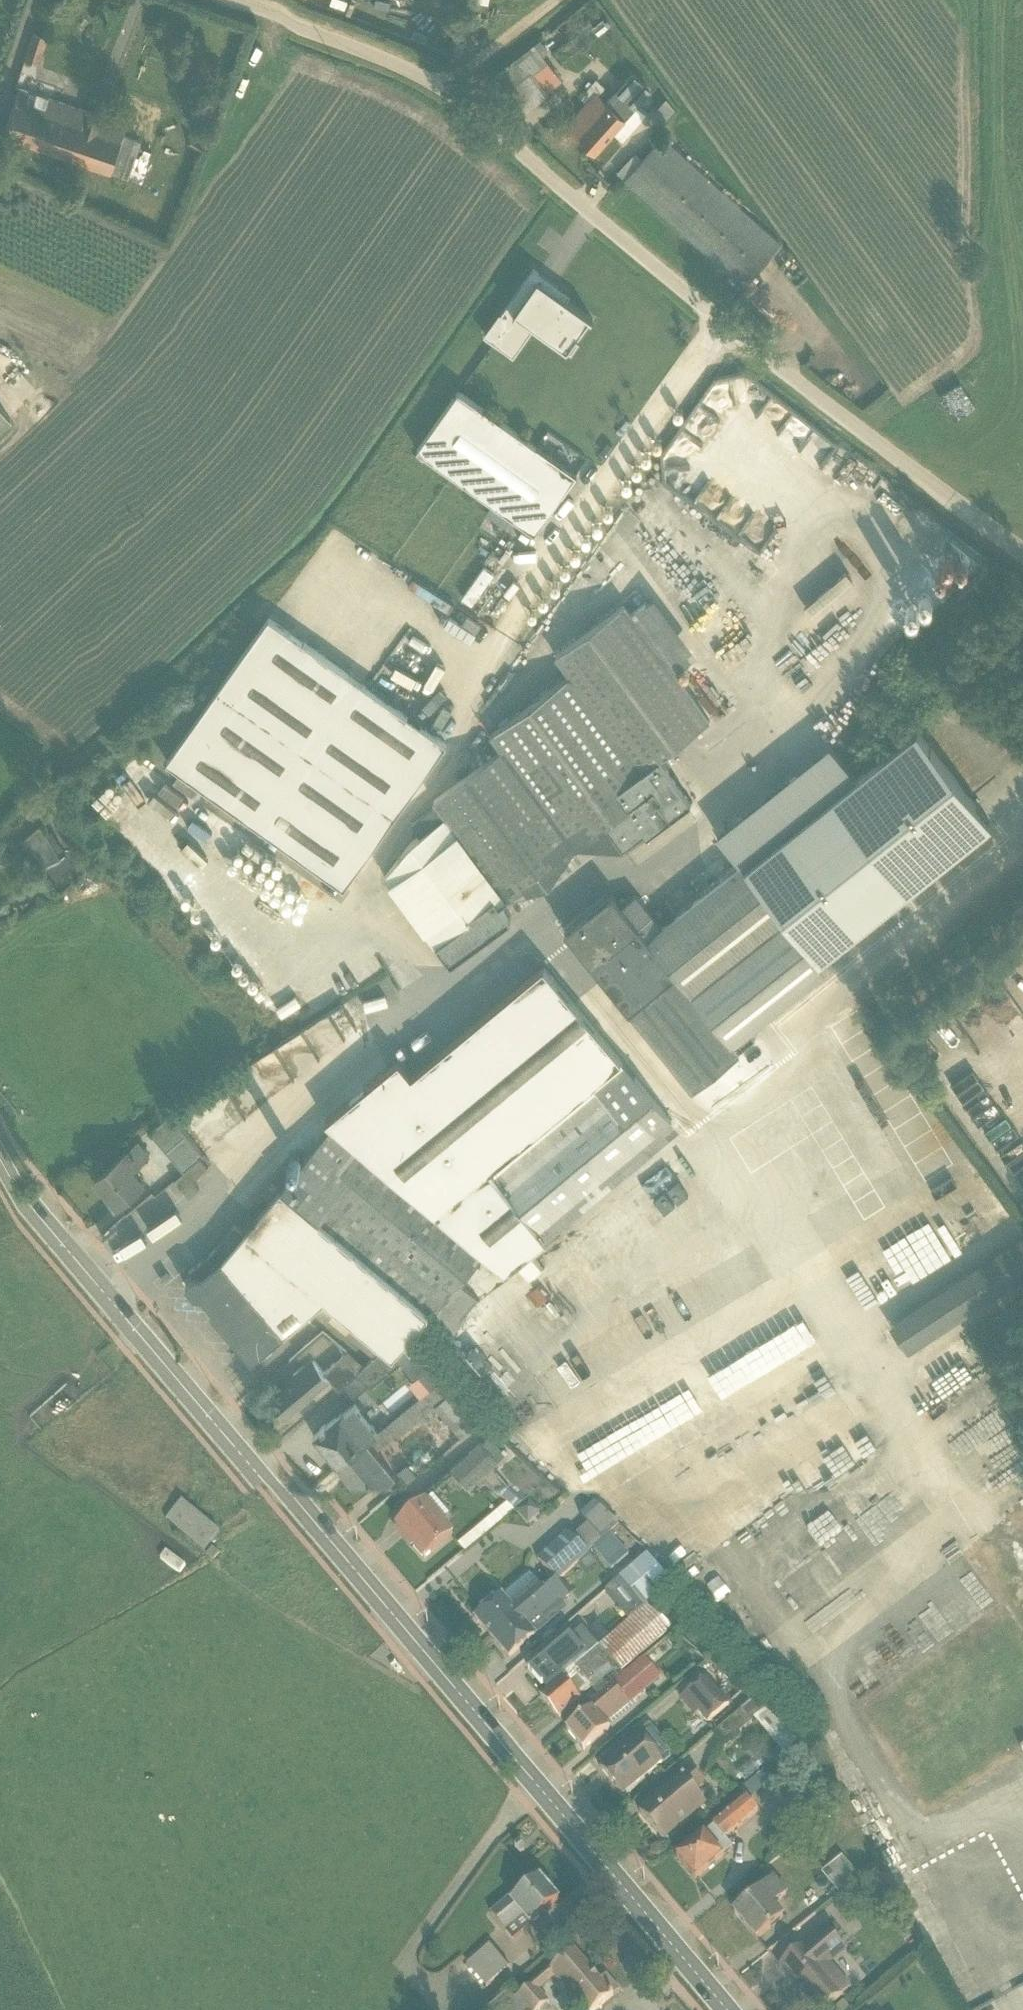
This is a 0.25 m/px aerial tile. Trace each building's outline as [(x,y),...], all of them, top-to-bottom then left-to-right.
[(583,14),(548,46),(560,59),(595,27),(583,14)] [(33,30),(23,56),(34,60),(44,34),(33,30)] [(580,43),(587,49),(601,36),(595,30),(580,43)] [(523,63),(538,81),(557,65),(542,47),(523,63)] [(594,82),(559,120),(590,148),(615,122),(622,128),(644,104),(662,120),(675,105),(635,68),(609,96),(594,82)] [(6,139),(111,175),(129,122),(24,87),(6,139)] [(664,130),(628,172),(749,276),(785,234),(664,130)] [(596,313),(531,263),(481,327),(509,349),(533,319),(570,347),(596,313)] [(530,525),(572,469),(456,383),(414,438),(530,525)] [(747,417),(767,421),(773,395),(753,391),(747,417)] [(13,407),(0,392),(0,419),(13,407)] [(859,569),(875,552),(828,507),(812,523),(859,569)] [(346,620),(362,601),(337,581),(342,574),(329,563),(308,590),(346,620)] [(408,571),(390,599),(414,614),(419,604),(425,608),(437,588),(408,571)] [(443,792),(420,810),(391,862),(455,949),(518,903),(508,890),(574,841),(633,835),(698,788),(667,745),(715,710),(685,670),(700,658),(691,647),(700,641),(664,591),(641,608),(630,593),(559,645),(572,662),(497,717),(512,738),(441,790),(443,792)] [(272,593),(169,739),(349,867),(452,721),(272,593)] [(92,777),(81,791),(99,806),(111,792),(92,777)] [(42,815),(22,835),(41,854),(61,835),(42,815)] [(832,956),(746,844),(663,918),(636,886),(622,897),(612,885),(565,922),(693,1082),(745,1037),(737,1028),(832,956)] [(977,848),(941,873),(954,891),(990,866),(977,848)] [(504,1254),(678,1113),(540,946),(407,1049),(399,1040),(327,1100),(333,1110),(194,1267),(247,1345),(329,1283),(407,1340),(430,1305),(464,1329),(490,1295),(465,1263),(483,1245),(504,1254)] [(829,1022),(847,1013),(843,1005),(825,1015),(829,1022)] [(838,1065),(827,1071),(839,1094),(850,1088),(838,1065)] [(172,1159),(159,1169),(172,1187),(199,1166),(194,1160),(202,1154),(162,1101),(140,1117),(172,1159)] [(148,1170),(138,1159),(153,1145),(138,1128),(98,1165),(124,1193),(148,1170)] [(899,1338),(1022,1259),(1022,1232),(1017,1222),(880,1308),(899,1338)] [(956,1357),(967,1351),(954,1329),(946,1334),(945,1333),(921,1347),(939,1377),(961,1364),(956,1357)] [(288,1405),(335,1366),(319,1347),(272,1386),(288,1405)] [(444,1369),(385,1416),(395,1430),(435,1399),(458,1429),(478,1413),(444,1369)] [(317,1425),(343,1455),(373,1430),(347,1399),(317,1425)] [(482,1425),(449,1455),(467,1474),(500,1444),(482,1425)] [(371,1488),(401,1463),(373,1430),(343,1455),(371,1488)] [(501,1490),(488,1496),(495,1512),(509,1505),(501,1490)] [(425,1572),(462,1544),(434,1508),(397,1537),(425,1572)] [(184,1509),(170,1527),(201,1553),(215,1535),(184,1509)] [(508,1514),(467,1547),(472,1553),(513,1520),(508,1514)] [(599,1517),(547,1563),(564,1582),(616,1535),(599,1517)] [(761,1576),(777,1569),(769,1553),(753,1560),(761,1576)] [(479,1626),(496,1647),(552,1602),(535,1581),(479,1626)] [(535,1635),(561,1614),(552,1602),(496,1647),(512,1668),(542,1644),(535,1635)] [(654,1614),(612,1647),(629,1669),(671,1636),(654,1614)] [(598,1657),(582,1639),(530,1683),(546,1702),(598,1657)] [(890,1649),(872,1655),(877,1667),(894,1661),(890,1649)] [(560,1727),(618,1677),(600,1656),(598,1657),(546,1702),(542,1706),(560,1727)] [(669,1706),(684,1723),(689,1719),(698,1730),(719,1712),(695,1683),(669,1706)] [(587,1758),(625,1724),(610,1707),(571,1740),(587,1758)] [(752,1714),(741,1723),(773,1760),(784,1751),(752,1714)] [(627,1804),(667,1772),(644,1743),(604,1775),(627,1804)] [(669,1850),(712,1816),(685,1783),(642,1816),(669,1850)] [(720,1845),(751,1815),(737,1801),(706,1830),(720,1845)] [(702,1890),(730,1867),(711,1843),(682,1866),(702,1890)] [(519,1952),(568,1912),(544,1884),(496,1925),(519,1952)] [(789,1904),(775,1889),(735,1923),(758,1950),(785,1927),(775,1916),(789,1904)] [(789,1971),(820,2009),(836,2009),(851,1998),(831,1972),(851,1956),(834,1935),(789,1971)] [(493,1952),(472,1969),(488,1989),(509,1971),(493,1952)] [(616,2001),(578,1958),(540,1992),(556,2009),(607,2009),(616,2001)] [(537,2009),(522,1989),(507,2001),(502,1995),(482,2009),(537,2009)]
